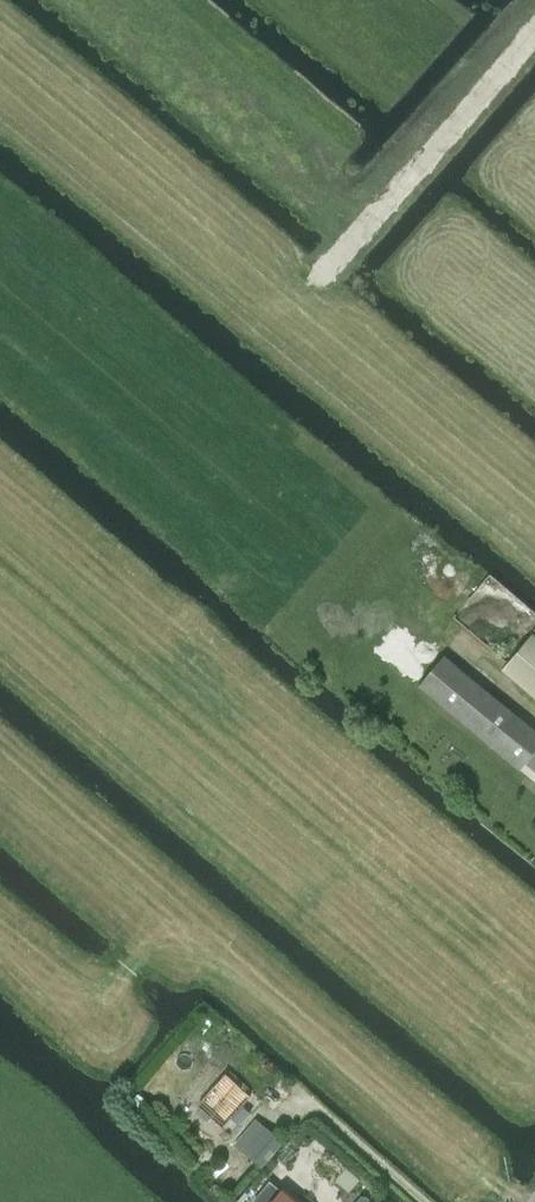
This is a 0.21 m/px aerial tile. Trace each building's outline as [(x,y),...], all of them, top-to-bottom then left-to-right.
[(532,634),(503,669),(534,696),(534,637),(532,634)] [(520,770),(526,762),(534,770),(534,733),(443,657),(419,686),(520,770)] [(240,1105),(199,1154),(231,1182),(273,1133),(240,1105)] [(285,1187),(281,1191),(272,1201),(301,1201),(285,1187)]
